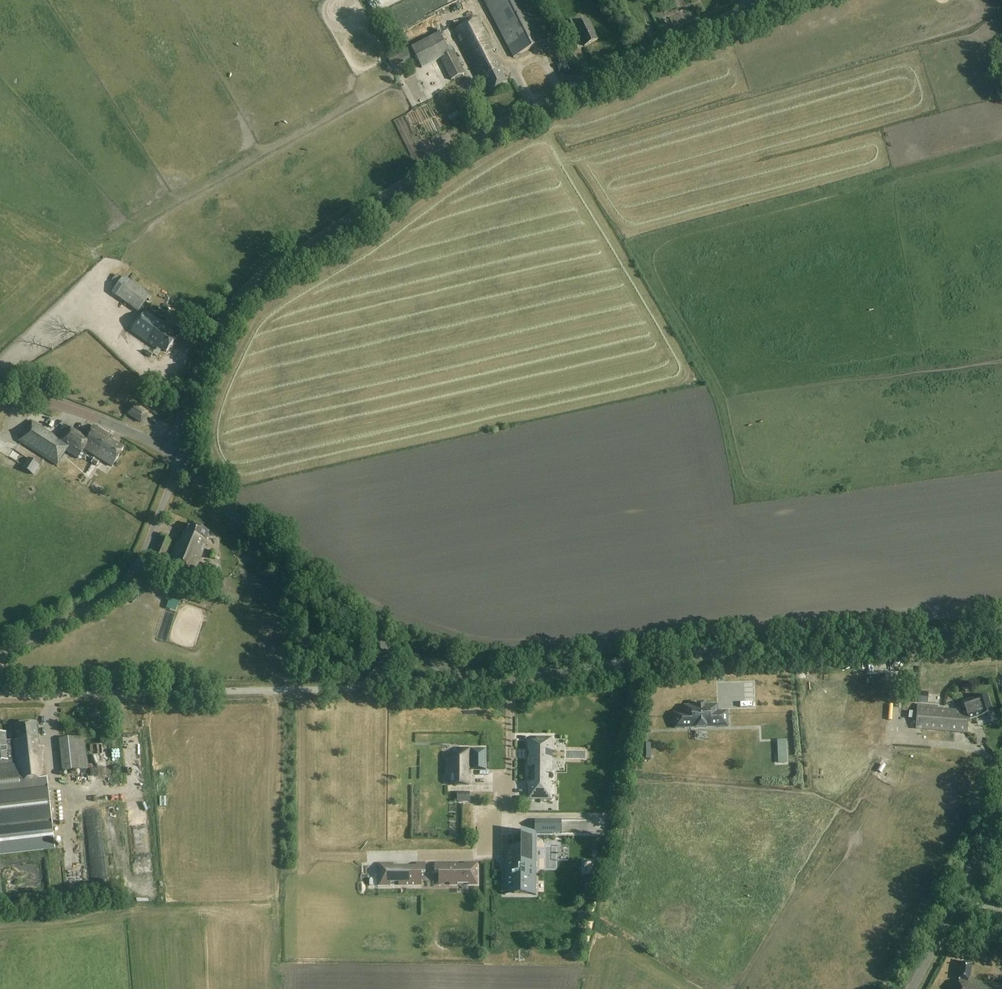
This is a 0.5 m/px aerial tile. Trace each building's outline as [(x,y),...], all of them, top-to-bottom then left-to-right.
[(551,38),(531,0),(483,0),(513,57),(551,38)] [(396,17),(404,29),(415,21),(407,9),(396,17)] [(503,68),(497,56),(495,57),(492,51),(494,50),(477,18),(454,30),(480,80),(483,78),(490,92),(507,83),(502,74),(504,73),(502,68),(503,68)] [(585,46),(598,40),(588,20),(575,26),(572,20),(567,23),(571,32),(577,29),(585,46)] [(405,39),(420,34),(417,27),(403,33),(405,39)] [(440,58),(450,53),(440,33),(411,47),(422,68),(440,59),(440,58)] [(453,51),(450,53),(440,58),(440,59),(451,80),(464,73),(453,51)] [(113,293),(128,304),(138,312),(150,295),(125,277),(113,293)] [(162,351),(162,350),(166,352),(178,336),(145,312),(131,331),(155,348),(156,347),(162,351)] [(151,408),(156,401),(150,398),(145,405),(151,408)] [(148,413),(133,404),(127,414),(140,423),(143,418),(145,418),(148,413)] [(95,427),(87,440),(64,425),(56,437),(32,422),(28,428),(29,429),(26,435),(24,434),(19,442),(57,466),(66,451),(78,459),(81,454),(82,454),(85,448),(96,455),(96,456),(112,467),(124,449),(113,442),(115,439),(95,427)] [(28,458),(22,467),(33,475),(40,465),(28,458)] [(207,539),(209,532),(189,523),(181,543),(178,542),(169,564),(194,574),(208,539),(207,539)] [(153,554),(152,558),(163,563),(172,541),(161,537),(153,554)] [(216,569),(205,564),(200,576),(211,580),(216,569)] [(756,696),(756,685),(748,684),(748,696),(756,696)] [(918,702),(928,702),(928,694),(918,693),(918,702)] [(916,729),(917,730),(917,737),(921,737),(921,729),(967,733),(968,719),(993,712),(988,695),(975,699),(977,704),(969,707),(970,711),(918,707),(916,729)] [(685,728),(684,724),(696,724),(696,728),(706,727),(706,724),(718,723),(718,727),(728,727),(727,711),(717,712),(717,713),(713,713),(713,705),(704,706),(704,704),(697,704),(697,706),(688,706),(688,714),(684,714),(684,713),(674,713),(675,729),(685,728)] [(7,741),(6,733),(0,734),(0,827),(52,821),(43,746),(39,747),(36,723),(15,726),(16,740),(7,741)] [(60,739),(63,772),(88,769),(84,736),(60,739)] [(527,783),(527,800),(552,800),(552,783),(548,783),(548,774),(552,774),(553,758),(545,758),(545,751),(553,751),(553,737),(536,737),(536,741),(528,741),(528,751),(530,751),(530,757),(528,757),(528,767),(535,767),(535,783),(527,783)] [(785,741),(778,741),(779,763),(786,762),(785,741)] [(449,757),(449,785),(469,785),(469,774),(467,774),(467,769),(486,769),(486,749),(459,749),(459,757),(449,757)] [(101,767),(109,767),(109,756),(101,757),(101,767)] [(474,793),(474,799),(480,799),(479,806),(485,807),(485,801),(484,801),(484,793),(474,793)] [(150,823),(148,810),(139,811),(140,817),(136,818),(137,825),(150,823)] [(514,887),(514,893),(535,893),(535,895),(536,895),(536,834),(561,834),(561,820),(534,820),(534,832),(521,831),(520,847),(508,847),(508,872),(510,872),(510,876),(504,876),(504,887),(514,887)] [(55,850),(52,821),(0,827),(0,856),(55,850)] [(106,859),(91,860),(92,881),(107,881),(106,859)] [(393,866),(393,864),(379,863),(379,869),(380,869),(380,880),(379,880),(379,885),(390,885),(390,882),(398,882),(398,885),(417,885),(417,873),(425,873),(425,863),(416,863),(416,866),(393,866)] [(449,865),(449,863),(434,863),(434,873),(444,873),(444,883),(449,883),(449,884),(457,884),(457,883),(468,883),(468,884),(477,884),(477,863),(464,863),(464,866),(455,866),(455,865),(449,865)] [(372,880),(372,888),(379,888),(378,867),(370,868),(371,880),(372,880)] [(505,922),(516,922),(515,910),(505,910),(505,922)] [(976,982),(976,983),(969,981),(972,963),(962,962),(957,988),(1001,988),(1001,986),(976,982)]
